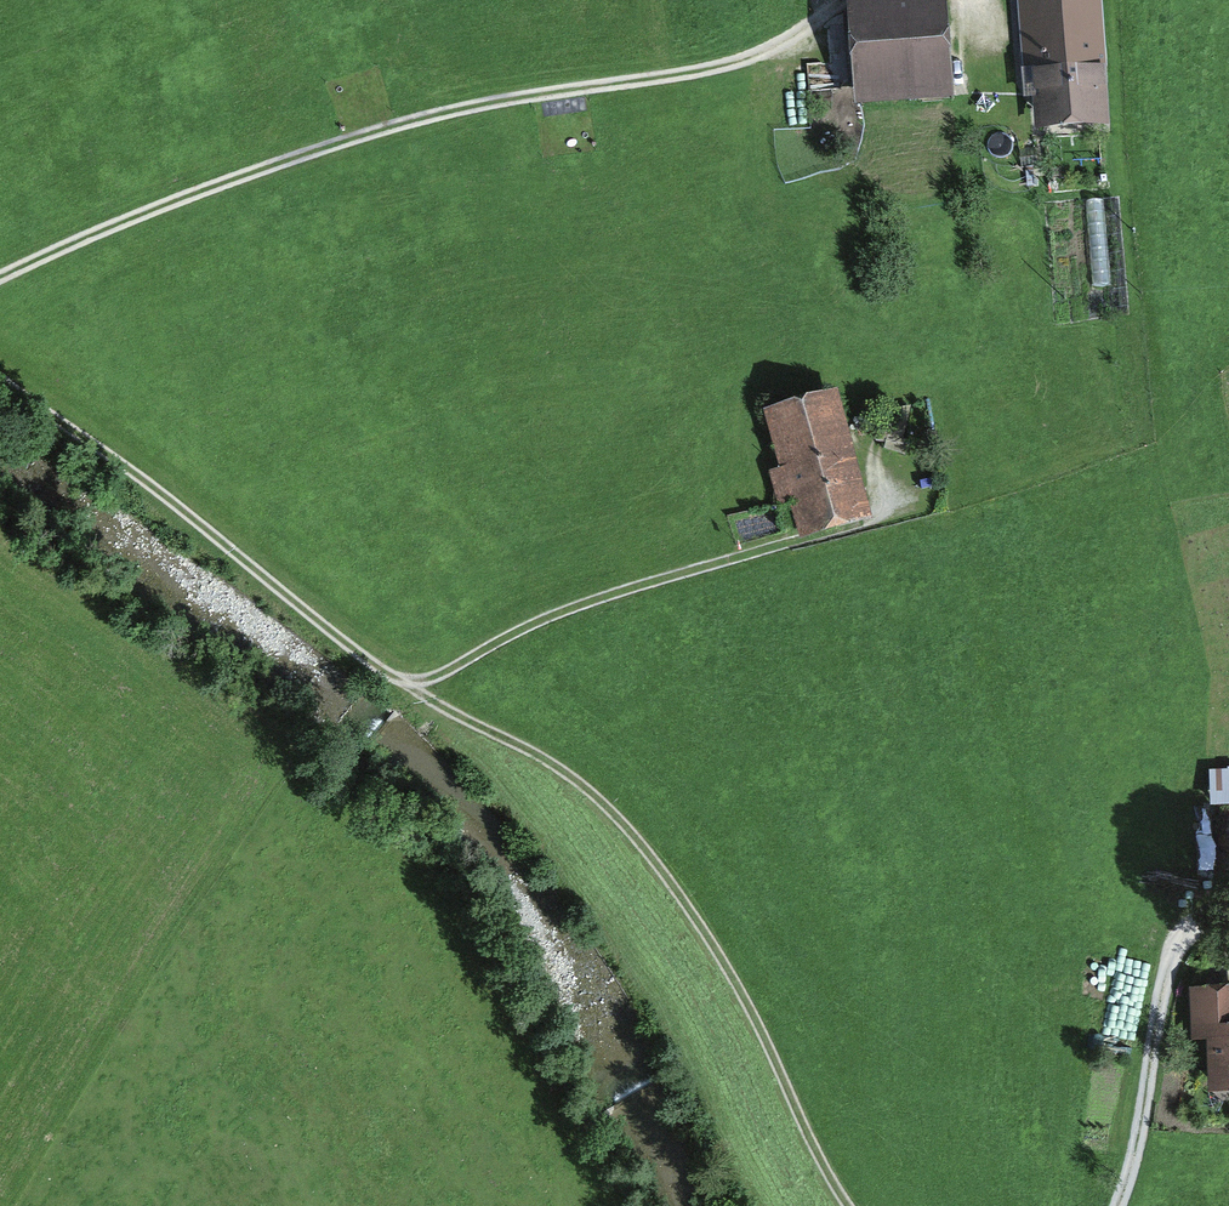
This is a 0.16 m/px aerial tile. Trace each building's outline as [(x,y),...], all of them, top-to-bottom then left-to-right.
[(864,105),(958,99),(952,0),(857,0),(864,105)] [(1042,119),(1104,114),(1094,0),(1032,0),(1042,119)] [(832,394),(772,410),(803,525),(863,509),(832,394)] [(1210,770),(1211,807),(1228,806),(1228,769),(1210,770)] [(1197,993),(1198,1031),(1212,1031),(1215,1084),(1228,1083),(1228,991),(1197,993)]
